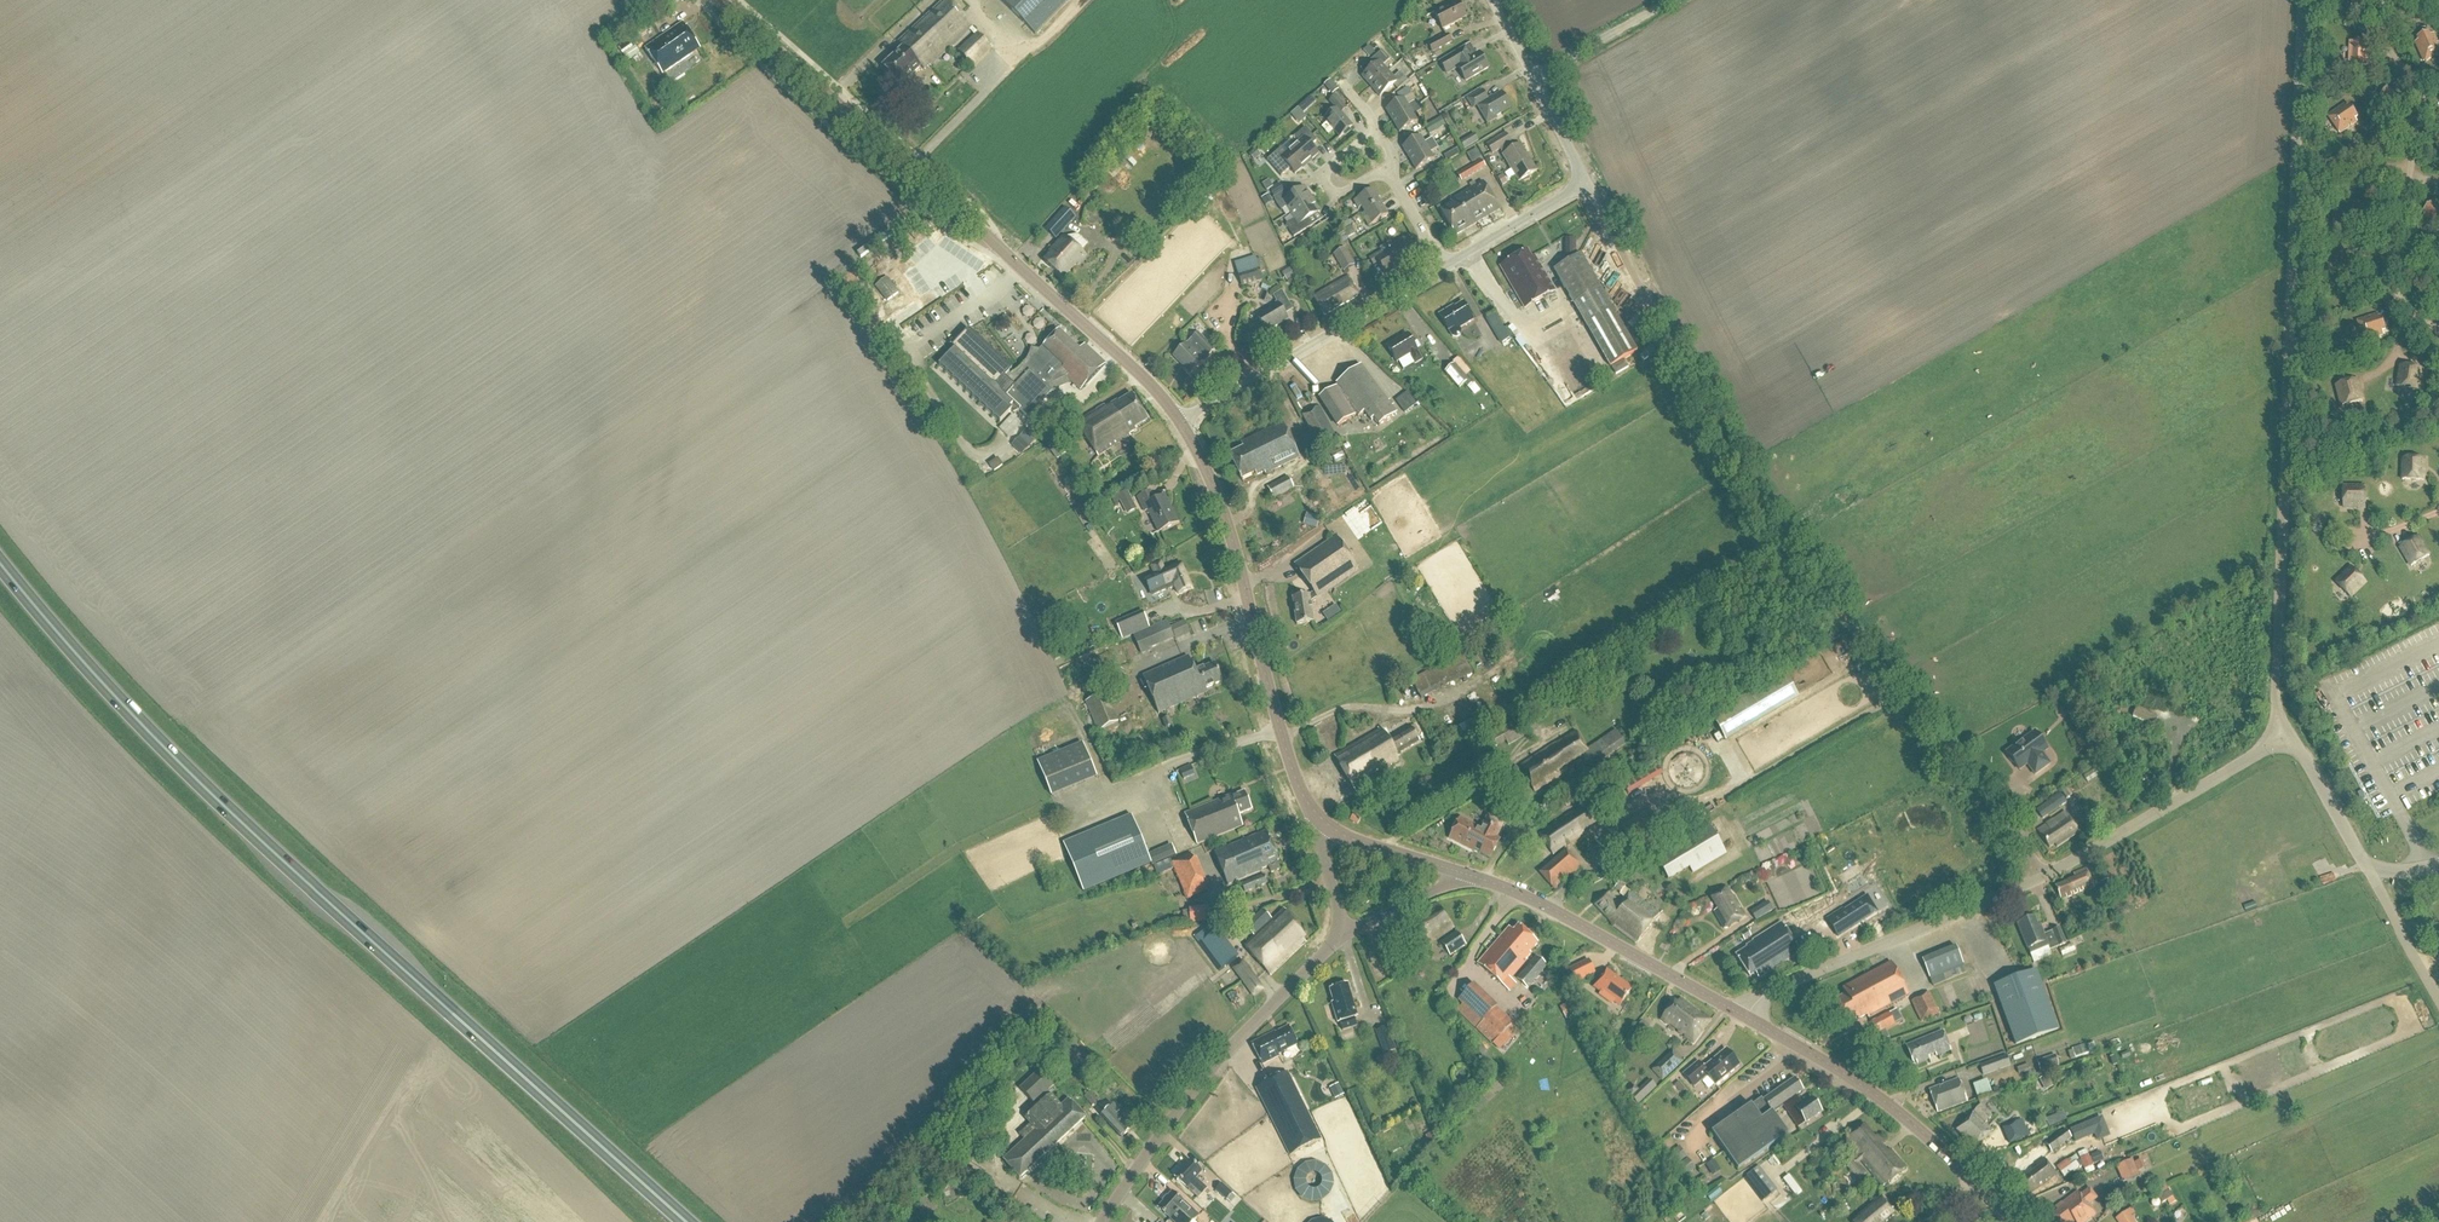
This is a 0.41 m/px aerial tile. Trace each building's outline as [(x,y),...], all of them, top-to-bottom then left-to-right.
[(889,6),(901,23),(911,16),(899,0),(898,0),(889,6)] [(922,0),(906,0),(914,8),(922,0)] [(1035,36),(1071,0),(999,0),(1035,36)] [(2352,5),(2355,5),(2355,7),(2371,8),(2371,0),(2352,0),(2352,5)] [(947,2),(899,46),(905,52),(885,70),(900,87),(911,77),(913,78),(922,70),(925,74),(970,34),(976,40),(960,55),(973,69),(992,52),(947,2)] [(1459,4),(1434,17),(1442,32),(1467,19),(1459,4)] [(885,11),(878,20),(892,32),(899,24),(885,11)] [(684,25),(644,53),(661,78),(701,50),(684,25)] [(2424,63),(2438,57),(2438,46),(2434,36),(2431,38),(2429,34),(2418,40),(2419,43),(2416,45),(2424,63)] [(1432,54),(1451,43),(1447,36),(1428,47),(1432,54)] [(2353,63),(2353,65),(2368,66),(2368,54),(2365,54),(2366,44),(2350,44),(2350,63),(2353,63)] [(1374,54),(1368,46),(1363,50),(1369,58),(1374,54)] [(1440,64),(1442,67),(1447,75),(1458,69),(1467,83),(1489,69),(1480,54),(1472,59),(1466,48),(1440,64)] [(1363,78),(1372,89),(1389,73),(1383,67),(1390,61),(1383,53),(1372,62),(1376,66),(1363,78)] [(620,62),(628,72),(635,67),(628,57),(620,62)] [(1400,67),(1409,78),(1414,73),(1405,62),(1400,67)] [(1372,89),(1381,99),(1394,87),(1398,92),(1403,88),(1409,83),(1401,73),(1394,79),(1389,73),(1372,89)] [(1403,88),(1405,91),(1420,83),(1416,76),(1409,83),(1403,88)] [(1328,91),(1332,96),(1338,91),(1334,86),(1328,91)] [(2381,98),(2395,109),(2402,100),(2388,89),(2381,98)] [(1512,109),(1502,93),(1489,101),(1483,91),(1468,100),(1474,109),(1478,107),(1489,124),(1498,119),(1497,118),(1512,109)] [(1342,115),(1347,111),(1336,98),(1330,103),(1336,111),(1324,121),(1340,140),(1353,129),(1342,115)] [(1386,111),(1393,123),(1419,108),(1416,102),(1408,108),(1404,101),(1386,111)] [(1307,111),(1303,105),(1298,109),(1303,114),(1307,111)] [(2332,117),(2344,135),(2360,124),(2358,121),(2360,119),(2352,108),(2350,110),(2347,106),(2332,117)] [(1393,123),(1399,134),(1417,124),(1413,118),(1422,112),(1419,108),(1393,123)] [(1426,129),(1430,135),(1438,131),(1441,137),(1449,132),(1441,119),(1426,129)] [(1293,150),(1308,167),(1320,156),(1313,148),(1318,144),(1306,130),(1296,138),(1301,143),(1293,150)] [(1504,156),(1519,182),(1538,171),(1523,145),(1516,149),(1508,134),(1488,145),(1493,154),(1501,150),(1505,156),(1504,156)] [(1402,148),(1409,160),(1435,145),(1433,140),(1424,145),(1420,138),(1402,148)] [(1477,140),(1464,147),(1467,151),(1479,144),(1477,140)] [(1409,160),(1416,172),(1434,161),(1430,154),(1438,149),(1435,145),(1409,160)] [(1460,149),(1446,157),(1449,162),(1463,155),(1460,149)] [(1289,168),(1296,177),(1308,167),(1293,150),(1287,156),(1282,150),(1271,160),(1283,174),(1289,168)] [(1260,156),(1256,151),(1249,156),(1254,161),(1260,156)] [(1485,168),(1481,161),(1457,174),(1461,182),(1485,168)] [(1262,185),(1266,192),(1273,188),(1269,181),(1262,185)] [(1451,205),(1440,211),(1455,236),(1500,210),(1483,182),(1450,202),(1451,205)] [(1317,183),(1311,188),(1316,195),(1322,190),(1317,183)] [(1288,209),(1292,215),(1312,202),(1305,189),(1294,196),(1290,190),(1274,200),(1282,212),(1288,209)] [(1365,213),(1381,204),(1373,190),(1353,202),(1358,210),(1362,207),(1365,213)] [(1268,196),(1261,200),(1265,206),(1272,202),(1268,196)] [(1292,215),(1296,222),(1287,227),(1295,240),(1314,228),(1313,227),(1311,228),(1307,223),(1320,214),(1312,202),(1292,215)] [(1364,221),(1369,228),(1389,217),(1381,204),(1365,213),(1368,218),(1364,221)] [(2438,205),(2435,207),(2432,205),(2423,214),(2426,217),(2423,219),(2438,234),(2438,233),(2438,206),(2438,205)] [(1064,207),(1044,229),(1055,240),(1075,219),(1064,207)] [(2334,209),(2333,226),(2355,226),(2356,209),(2334,209)] [(956,251),(942,235),(933,243),(947,259),(956,251)] [(1063,239),(1049,255),(1050,257),(1043,264),(1062,281),(1075,266),(1076,268),(1085,258),(1063,239)] [(1385,248),(1399,270),(1413,261),(1405,249),(1409,246),(1406,240),(1393,248),(1391,244),(1385,248)] [(2361,257),(2370,260),(2373,250),(2364,247),(2361,257)] [(1379,264),(1387,277),(1399,270),(1385,248),(1381,251),(1383,254),(1371,261),(1374,267),(1379,264)] [(1333,256),(1343,274),(1355,266),(1345,249),(1333,256)] [(1298,252),(1289,257),(1294,269),(1304,265),(1298,252)] [(1535,257),(1532,259),(1527,252),(1500,268),(1524,309),(1555,291),(1535,257)] [(1552,270),(1609,368),(1637,352),(1580,254),(1552,270)] [(1240,261),(1244,272),(1237,274),(1242,287),(1262,281),(1254,257),(1240,261)] [(987,277),(979,283),(985,291),(994,284),(987,277)] [(889,279),(877,288),(889,304),(901,295),(889,279)] [(1315,300),(1326,317),(1359,297),(1348,280),(1315,300)] [(1258,319),(1266,333),(1287,321),(1283,314),(1292,309),(1282,292),(1273,297),(1279,307),(1258,319)] [(1463,303),(1454,309),(1453,306),(1438,315),(1448,331),(1451,337),(1455,338),(1461,335),(1462,331),(1460,327),(1473,319),(1463,303)] [(1484,318),(1500,345),(1513,338),(1497,311),(1484,318)] [(2378,316),(2358,323),(2364,342),(2384,336),(2383,332),(2386,331),(2382,319),(2379,320),(2378,316)] [(1527,345),(1512,325),(1508,329),(1516,340),(1515,340),(1521,349),(1527,345)] [(951,354),(938,367),(940,368),(1001,425),(1011,413),(1014,416),(1020,413),(1028,420),(1052,394),(1046,389),(1066,379),(1080,392),(1105,366),(1086,349),(1080,352),(1059,332),(1043,349),(1044,350),(1041,354),(1032,352),(1032,350),(1031,350),(1031,352),(1030,354),(1030,356),(1029,358),(1028,359),(1027,361),(1026,363),(1025,364),(1024,366),(1023,368),(1022,369),(1021,370),(1020,371),(1019,372),(1017,373),(1016,374),(1015,375),(1013,376),(1012,377),(988,354),(966,334),(953,348),(951,347),(954,351),(951,354)] [(1215,352),(1198,335),(1187,346),(1174,359),(1191,376),(1204,363),(1205,364),(1211,359),(1209,357),(1215,352)] [(1415,365),(1423,361),(1417,353),(1418,353),(1407,336),(1387,348),(1397,364),(1410,356),(1410,357),(1415,365)] [(1320,400),(1339,428),(1356,416),(1358,418),(1365,413),(1371,423),(1374,420),(1379,427),(1397,414),(1360,366),(1335,384),(1337,388),(1320,400)] [(1442,375),(1457,393),(1469,383),(1454,366),(1442,375)] [(2423,371),(2401,368),(2398,389),(2419,392),(2423,371)] [(2337,387),(2342,408),(2363,403),(2358,382),(2337,387)] [(1119,404),(1118,403),(1106,410),(1104,407),(1077,424),(1098,458),(1130,438),(1129,435),(1135,432),(1134,430),(1148,422),(1132,396),(1119,404)] [(1302,417),(1318,447),(1336,438),(1319,408),(1302,417)] [(1012,416),(999,430),(1008,438),(1021,424),(1012,416)] [(1283,424),(1241,444),(1243,450),(1230,456),(1241,481),(1255,474),(1256,477),(1264,473),(1265,475),(1300,459),(1283,424)] [(1028,431),(1020,439),(1029,448),(1037,440),(1028,431)] [(1020,439),(1013,446),(1022,455),(1029,448),(1020,439)] [(981,466),(987,472),(995,465),(992,461),(989,459),(985,463),(981,466)] [(2425,460),(2403,460),(2403,481),(2424,482),(2425,460)] [(1267,489),(1273,500),(1294,489),(1288,477),(1267,489)] [(2342,508),(2364,508),(2365,486),(2342,486),(2342,508)] [(1135,508),(1127,492),(1117,497),(1125,513),(1135,508)] [(1150,493),(1137,499),(1144,513),(1148,512),(1159,534),(1178,524),(1165,497),(1154,502),(1150,493)] [(1309,597),(1293,599),(1297,626),(1313,624),(1310,602),(1316,598),(1317,599),(1327,592),(1327,593),(1359,572),(1335,537),(1332,539),(1333,541),(1295,566),(1294,566),(1314,595),(1309,598),(1309,597)] [(2411,568),(2430,557),(2419,538),(2401,550),(2411,568)] [(1171,580),(1178,595),(1191,590),(1181,566),(1164,573),(1160,564),(1152,568),(1159,585),(1171,580)] [(2335,584),(2350,599),(2367,583),(2352,568),(2335,584)] [(1143,613),(1115,624),(1122,640),(1149,628),(1143,613)] [(1173,638),(1167,623),(1134,638),(1142,655),(1150,651),(1149,649),(1173,638)] [(2378,661),(2387,659),(2386,652),(2377,653),(2378,661)] [(1143,678),(1159,715),(1208,694),(1206,690),(1222,683),(1215,665),(1195,673),(1189,658),(1143,678)] [(1723,739),(1797,696),(1784,674),(1711,717),(1723,739)] [(1106,694),(1086,703),(1099,731),(1119,723),(1106,694)] [(2151,716),(2136,709),(2132,718),(2153,727),(2154,724),(2155,723),(2157,719),(2156,717),(2152,715),(2151,716)] [(1165,718),(1159,720),(1163,728),(1168,725),(1165,718)] [(1455,729),(1462,742),(1481,731),(1474,719),(1455,729)] [(1335,757),(1334,757),(1356,794),(1357,794),(1394,773),(1391,768),(1398,763),(1397,756),(1420,743),(1411,729),(1389,742),(1382,729),(1380,727),(1378,729),(1379,731),(1335,757)] [(1624,746),(1615,732),(1601,742),(1605,748),(1592,757),(1597,765),(1624,746)] [(1500,733),(1485,742),(1492,753),(1507,744),(1500,733)] [(1521,766),(1534,792),(1560,776),(1557,772),(1587,752),(1576,733),(1556,745),(1556,744),(1521,766)] [(2018,770),(2026,765),(2035,776),(2050,765),(2041,754),(2046,750),(2035,734),(2006,754),(2018,770)] [(1053,793),(1100,778),(1088,739),(1041,754),(1053,793)] [(1026,752),(1028,759),(1040,757),(1038,750),(1026,752)] [(1657,767),(1623,786),(1627,793),(1661,773),(1657,767)] [(2062,791),(2067,798),(2074,794),(2069,786),(2062,791)] [(1238,816),(1252,811),(1245,793),(1231,799),(1231,797),(1185,816),(1197,846),(1243,828),(1238,816)] [(2035,809),(2041,819),(2065,803),(2059,793),(2035,809)] [(1589,801),(1539,835),(1553,856),(1582,837),(1579,834),(1601,819),(1589,801)] [(1700,810),(1659,834),(1648,814),(1620,830),(1637,858),(1705,820),(1700,810)] [(2065,813),(2037,832),(2049,849),(2054,845),(2056,848),(2079,833),(2065,813)] [(1063,845),(1083,893),(1151,865),(1152,864),(1149,860),(1148,856),(1132,817),(1063,845)] [(1353,817),(1350,822),(1358,826),(1361,822),(1353,817)] [(1475,851),(1490,859),(1499,841),(1495,839),(1498,834),(1484,826),(1481,832),(1473,828),(1474,827),(1460,819),(1449,840),(1474,852),(1475,851)] [(1708,825),(1654,855),(1667,880),(1689,867),(1692,873),(1725,854),(1708,825)] [(1267,832),(1214,854),(1228,886),(1262,872),(1262,871),(1269,868),(1271,874),(1279,870),(1276,863),(1279,862),(1267,832)] [(1152,858),(1149,860),(1152,864),(1151,865),(1152,867),(1156,866),(1156,865),(1176,856),(1173,849),(1152,858)] [(1580,868),(1564,850),(1538,873),(1555,891),(1580,868)] [(1170,861),(1154,868),(1158,877),(1174,870),(1179,881),(1187,878),(1182,866),(1193,862),(1190,854),(1171,863),(1173,867),(1173,868),(1170,861)] [(2075,879),(2055,887),(2061,901),(2093,887),(2086,869),(2073,875),(2075,879)] [(1821,885),(1817,871),(1799,877),(1803,890),(1821,885)] [(1264,876),(1241,886),(1245,893),(1267,884),(1264,876)] [(1203,883),(1183,891),(1187,901),(1207,893),(1203,883)] [(1613,888),(1625,898),(1620,905),(1609,894),(1596,907),(1610,922),(1613,929),(1636,946),(1659,915),(1617,883),(1613,888)] [(1712,914),(1722,932),(1745,921),(1735,900),(1734,901),(1727,889),(1711,899),(1718,911),(1712,914)] [(1843,910),(1827,920),(1838,938),(1875,914),(1877,913),(1872,905),(1866,909),(1862,901),(1855,906),(1844,912),(1843,910)] [(1750,914),(1755,922),(1772,912),(1767,903),(1750,914)] [(1453,928),(1437,905),(1417,918),(1419,920),(1405,929),(1419,951),(1433,942),(1453,928)] [(1218,910),(1193,911),(1194,921),(1219,919),(1218,910)] [(1246,918),(1237,926),(1241,931),(1245,928),(1253,937),(1271,920),(1263,911),(1250,923),(1246,918)] [(1286,913),(1279,919),(1278,917),(1245,948),(1270,977),(1306,944),(1302,939),(1304,937),(1297,930),(1300,928),(1286,913)] [(2046,942),(2049,951),(2058,947),(2058,948),(2066,945),(2059,929),(2044,936),(2042,932),(2040,933),(2034,918),(2017,925),(2027,950),(2046,942)] [(1736,956),(1749,978),(1756,974),(1759,979),(1799,954),(1781,924),(1753,942),(1754,943),(1747,948),(1747,949),(1736,956)] [(1218,972),(1238,957),(1213,926),(1194,940),(1218,972)] [(1477,965),(1511,994),(1517,987),(1510,981),(1527,962),(1526,961),(1531,955),(1530,954),(1538,944),(1518,927),(1513,933),(1509,929),(1477,965)] [(1441,945),(1450,957),(1466,946),(1457,933),(1441,945)] [(1740,937),(1744,943),(1751,939),(1747,933),(1740,937)] [(1920,960),(1932,987),(1966,974),(1955,946),(1920,960)] [(2060,952),(2063,959),(2076,954),(2073,947),(2060,952)] [(1231,969),(1253,997),(1262,989),(1241,961),(1231,969)] [(1569,971),(1575,984),(1595,974),(1588,961),(1569,971)] [(1834,1002),(1846,1024),(1857,1018),(1859,1020),(1867,1016),(1868,1018),(1909,996),(1891,963),(1842,989),(1846,996),(1834,1002)] [(1537,967),(1518,989),(1529,998),(1548,976),(1537,967)] [(1613,1003),(1619,1007),(1632,990),(1606,971),(1594,988),(1601,993),(1599,996),(1612,1005),(1613,1003)] [(1992,986),(2014,1045),(2058,1030),(2036,971),(1992,986)] [(1455,1011),(1491,1045),(1512,1024),(1495,1008),(1496,1007),(1473,984),(1457,1001),(1461,1005),(1455,1011)] [(1340,1024),(1343,1032),(1357,1027),(1355,1019),(1358,1018),(1348,986),(1330,991),(1334,1004),(1332,1005),(1338,1025),(1340,1024)] [(1928,993),(1910,1001),(1919,1021),(1937,1014),(1928,993)] [(1562,1005),(1569,1019),(1579,1014),(1572,1000),(1562,1005)] [(1672,1005),(1661,1020),(1693,1045),(1710,1021),(1681,1000),(1676,1007),(1672,1005)] [(1887,1012),(1869,1022),(1876,1034),(1894,1025),(1887,1012)] [(1629,1041),(1636,1046),(1650,1028),(1644,1023),(1629,1041)] [(1262,1066),(1279,1057),(1278,1055),(1283,1052),(1284,1053),(1298,1046),(1289,1027),(1279,1032),(1280,1034),(1276,1036),(1274,1033),(1251,1045),(1262,1066)] [(1384,1029),(1373,1033),(1381,1056),(1391,1053),(1384,1029)] [(1913,1063),(1916,1062),(1917,1065),(1930,1060),(1929,1057),(1935,1054),(1936,1057),(1951,1051),(1943,1032),(1906,1047),(1913,1063)] [(2087,1044),(2090,1053),(2110,1045),(2107,1036),(2087,1044)] [(2073,1051),(2075,1059),(2089,1054),(2086,1045),(2072,1050),(2073,1051)] [(1653,1072),(1664,1083),(1684,1063),(1673,1051),(1653,1072)] [(1739,1066),(1726,1051),(1721,1054),(1703,1069),(1698,1063),(1683,1075),(1694,1088),(1707,1077),(1715,1087),(1734,1070),(1739,1066)] [(2075,1059),(2073,1051),(2067,1053),(2069,1061),(2075,1059)] [(2005,1055),(1978,1065),(1982,1076),(2010,1066),(2005,1055)] [(2035,1063),(2039,1073),(2058,1067),(2054,1056),(2035,1063)] [(2029,1072),(2027,1065),(2016,1069),(2018,1075),(2029,1072)] [(1025,1142),(1003,1162),(1020,1180),(1086,1119),(1069,1101),(1061,1108),(1047,1093),(1054,1086),(1040,1072),(1020,1091),(1037,1109),(1025,1120),(1030,1126),(1019,1136),(1025,1142)] [(1286,1072),(1254,1088),(1288,1155),(1320,1140),(1286,1072)] [(1064,1084),(1072,1093),(1079,1087),(1071,1078),(1064,1084)] [(1711,1133),(1737,1171),(1788,1136),(1773,1114),(1783,1107),(1798,1129),(1805,1124),(1822,1113),(1812,1099),(1802,1105),(1796,1096),(1803,1091),(1795,1079),(1753,1108),(1751,1106),(1711,1133)] [(1958,1080),(1929,1091),(1938,1114),(1966,1103),(1958,1080)] [(1342,1096),(1337,1085),(1328,1089),(1333,1100),(1342,1096)] [(1083,1100),(1091,1108),(1097,1102),(1089,1094),(1083,1100)] [(1121,1110),(1118,1113),(1113,1107),(1102,1118),(1121,1139),(1133,1129),(1125,1121),(1128,1118),(1121,1110)] [(1963,1142),(1975,1152),(1980,1146),(1978,1145),(1983,1139),(1985,1141),(1993,1132),(1984,1124),(1991,1117),(1978,1107),(1972,1114),(1955,1133),(1964,1140),(1963,1142)] [(2063,1114),(2045,1121),(2048,1128),(2066,1121),(2063,1114)] [(2015,1124),(2021,1140),(2028,1137),(2022,1121),(2015,1124)] [(1882,1188),(1905,1169),(1889,1152),(1887,1154),(1881,1147),(1884,1145),(1877,1137),(1874,1139),(1863,1126),(1846,1140),(1859,1157),(1854,1161),(1852,1159),(1845,1164),(1859,1181),(1866,1176),(1857,1165),(1860,1162),(1882,1188)] [(2044,1143),(2050,1153),(2071,1138),(2064,1129),(2044,1143)] [(1435,1142),(1431,1134),(1424,1138),(1428,1145),(1435,1142)] [(1687,1158),(1680,1148),(1665,1158),(1673,1168),(1687,1158)] [(2090,1156),(2094,1165),(2103,1161),(2100,1153),(2090,1156)] [(2115,1169),(2120,1182),(2156,1167),(2150,1154),(2115,1169)] [(2080,1162),(2084,1171),(2093,1167),(2089,1158),(2080,1162)] [(1674,1170),(1681,1180),(1695,1171),(1688,1160),(1674,1170)] [(2056,1176),(2044,1160),(2033,1167),(2036,1171),(2019,1183),(2028,1196),(2056,1176)] [(2056,1168),(2060,1174),(2070,1167),(2066,1161),(2056,1168)] [(1192,1193),(1199,1199),(1207,1190),(1196,1180),(1202,1173),(1189,1162),(1175,1178),(1187,1189),(1190,1186),(1194,1190),(1192,1193)] [(1306,1194),(1313,1185),(1307,1181),(1300,1190),(1306,1194)] [(1235,1192),(1224,1184),(1218,1190),(1228,1199),(1235,1192)] [(2095,1216),(2088,1206),(2097,1199),(2089,1190),(2080,1197),(2077,1193),(2062,1204),(2062,1203),(2055,1209),(2058,1212),(2053,1216),(2057,1221),(2087,1221),(2095,1216)] [(1199,1217),(1172,1193),(1168,1198),(1167,1197),(1163,1201),(1164,1202),(1158,1209),(1172,1221),(1195,1221),(1199,1217)] [(1897,1215),(1883,1197),(1852,1221),(1889,1221),(1897,1215)] [(2115,1217),(2119,1221),(2137,1221),(2131,1215),(2135,1212),(2131,1206),(2115,1217)] [(1013,1210),(1007,1220),(1010,1221),(1032,1221),(1013,1210)]
